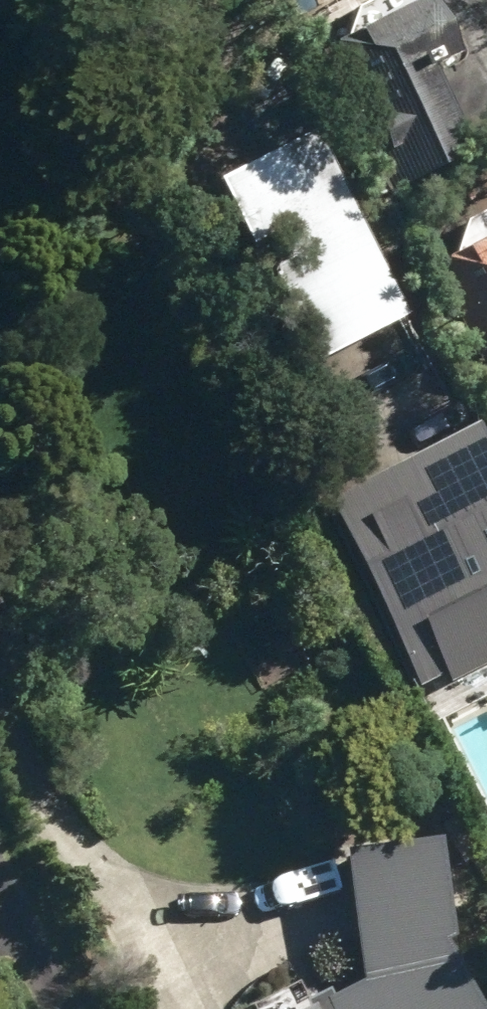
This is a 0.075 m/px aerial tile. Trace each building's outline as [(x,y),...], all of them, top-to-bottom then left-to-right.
[(315,55),(383,198),(467,157),(427,73),(449,60),(420,2),(315,55)] [(307,373),(402,326),(308,136),(200,189),(234,258),(264,243),(276,268),(259,276),(307,373)] [(486,394),(486,241),(423,273),(486,394)] [(380,645),(486,591),(486,475),(466,434),(313,512),(380,645)] [(391,921),(433,960),(481,910),(439,870),(391,921)] [(416,1000),(398,1008),(421,1008),(416,1000)]
